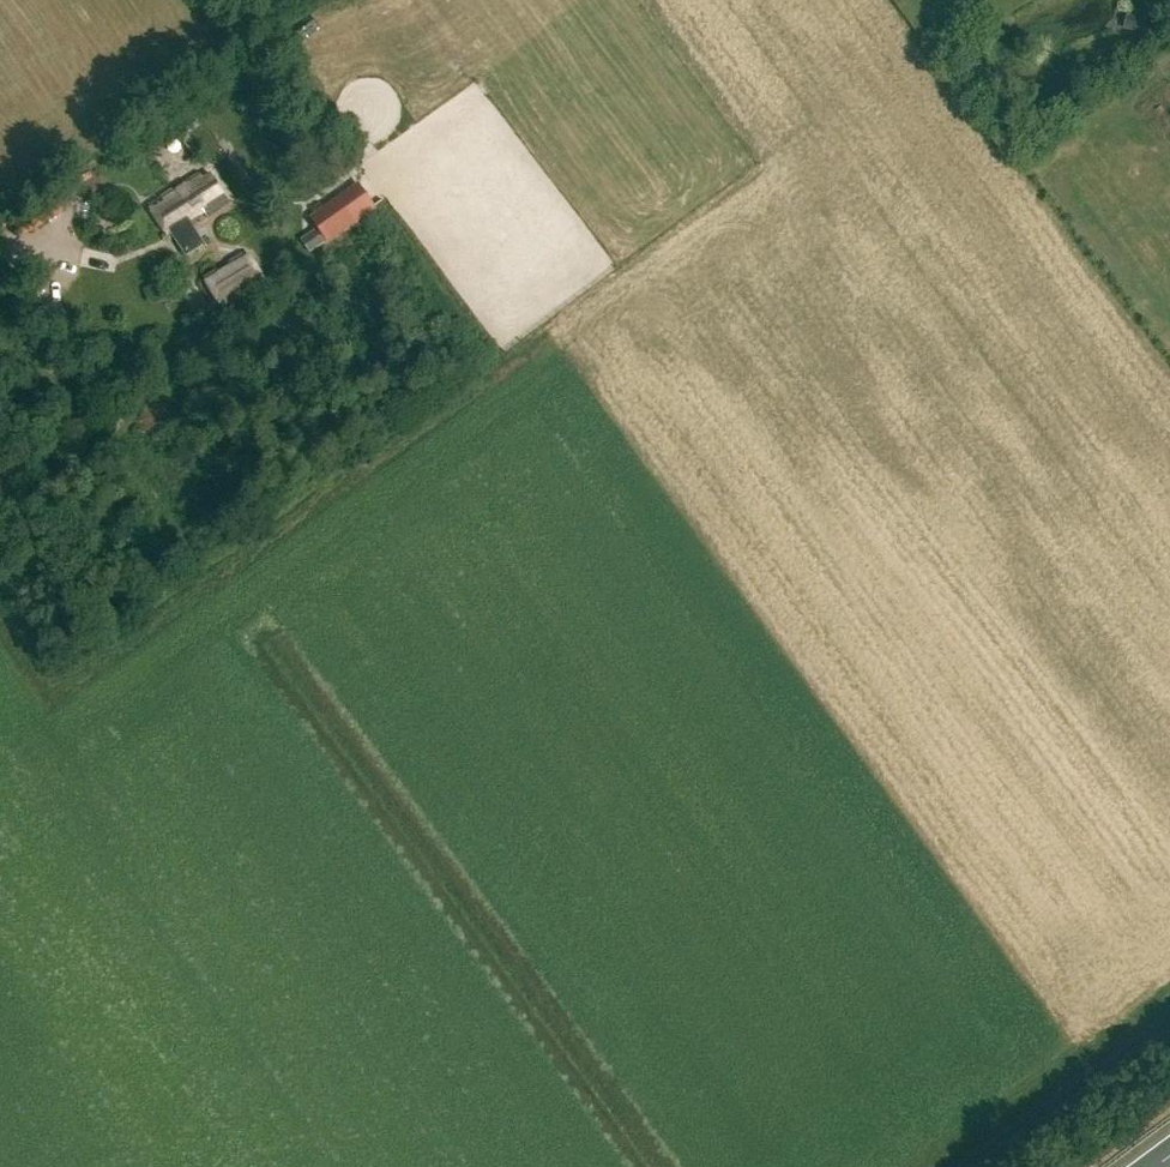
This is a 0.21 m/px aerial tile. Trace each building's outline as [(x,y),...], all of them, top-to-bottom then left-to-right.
[(1126,15),(1123,30),(1142,34),(1145,19),(1126,15)] [(226,202),(208,175),(201,179),(199,175),(174,192),(171,188),(145,205),(165,234),(168,232),(184,255),(201,244),(186,221),(201,212),(203,217),(226,202)] [(360,190),(325,212),(342,237),(377,212),(360,190)] [(316,229),(301,240),(310,253),(326,243),(316,229)] [(216,269),(201,278),(218,305),(264,276),(249,252),(244,256),(242,253),(227,262),(229,265),(217,272),(216,269)] [(178,289),(162,290),(163,305),(179,303),(178,289)]
